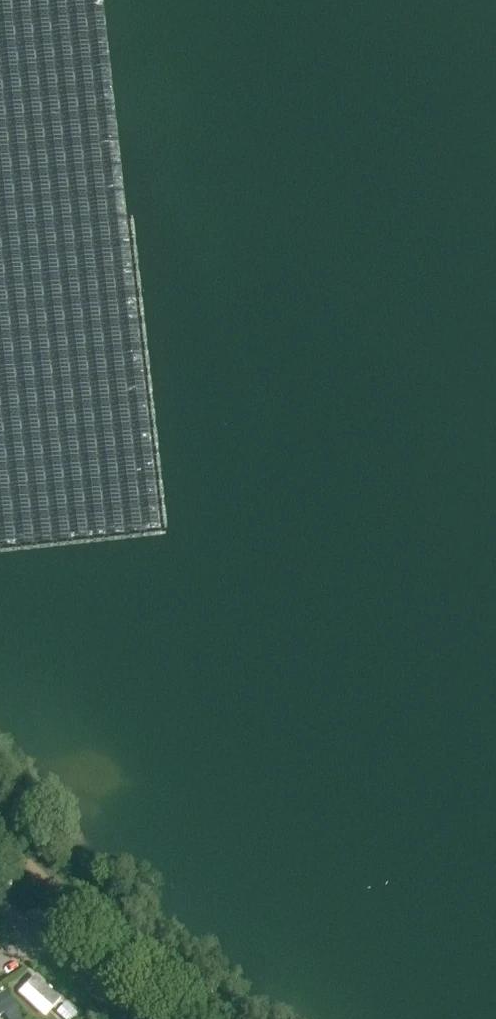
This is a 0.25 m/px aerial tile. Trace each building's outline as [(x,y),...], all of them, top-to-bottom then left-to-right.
[(3,1017),(4,1018),(21,1018),(4,994),(0,997),(0,1018),(3,1017)]
